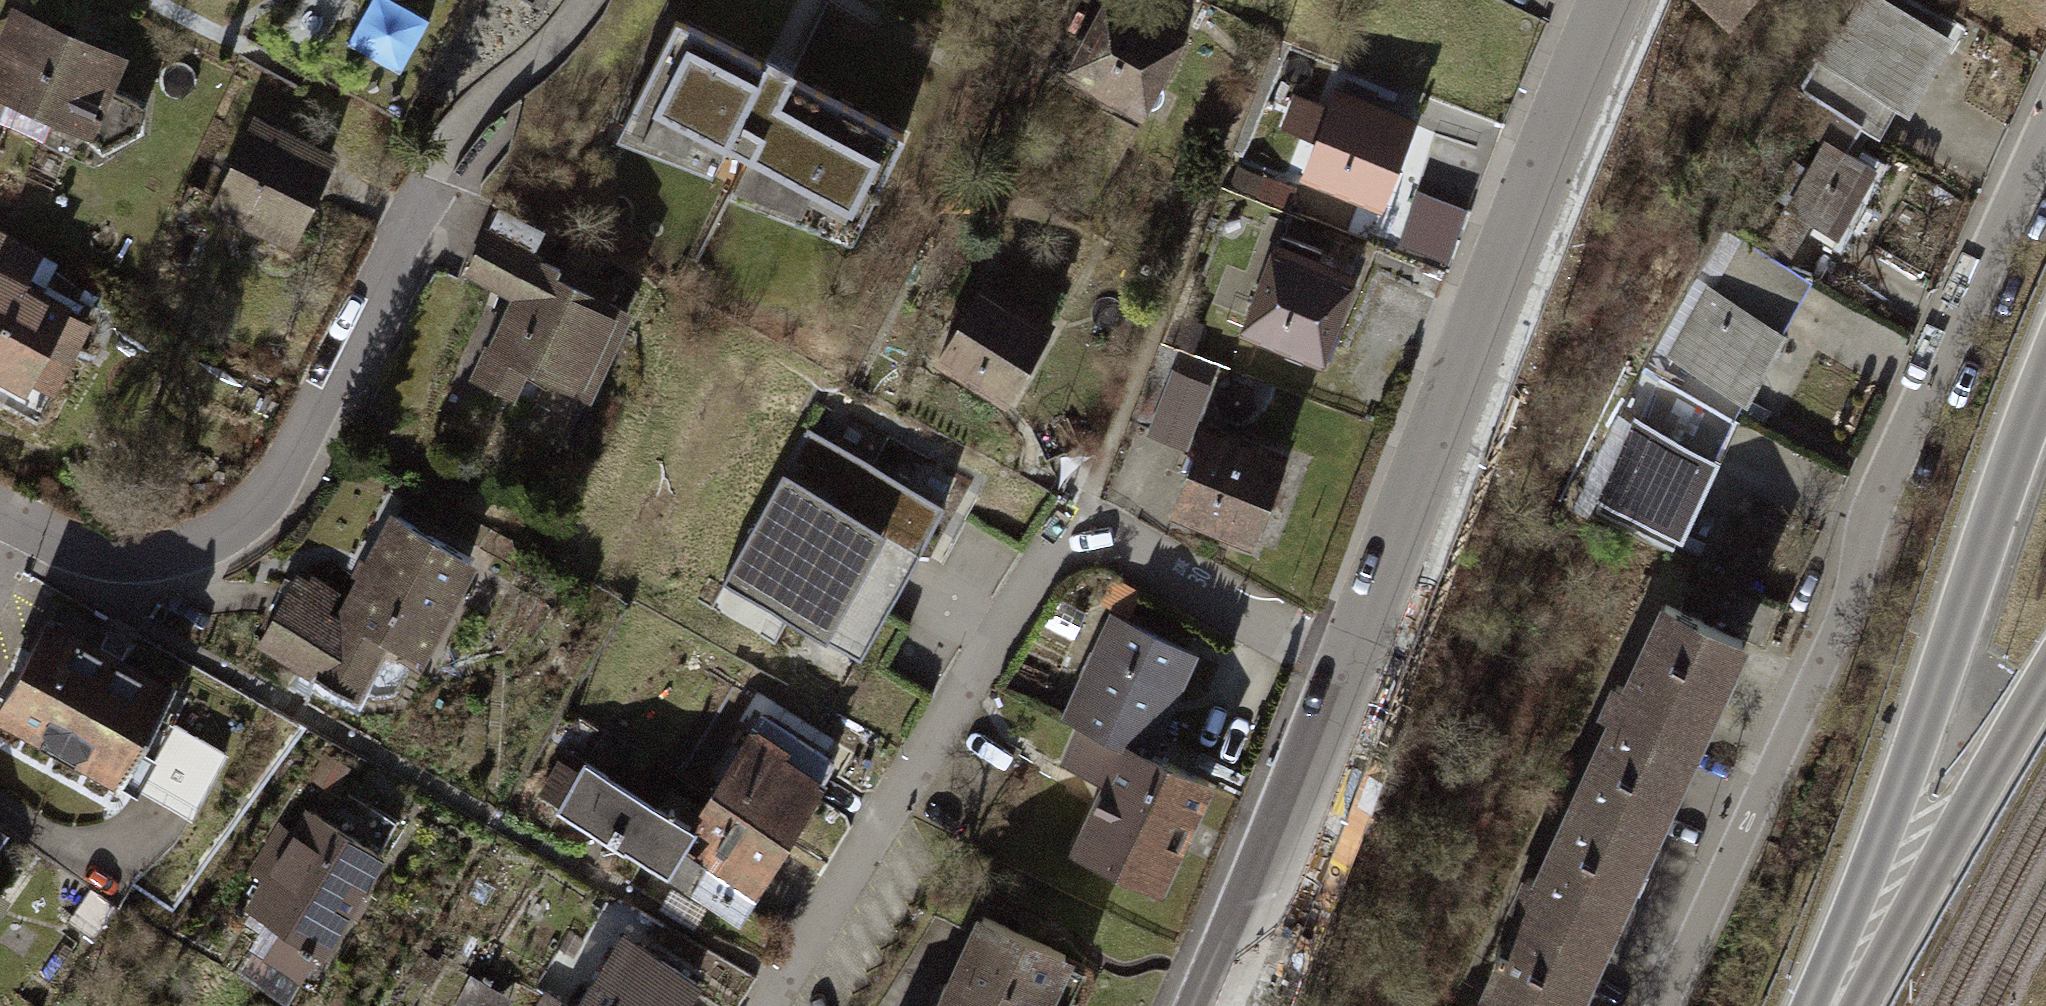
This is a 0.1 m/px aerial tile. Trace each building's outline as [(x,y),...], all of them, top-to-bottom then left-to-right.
[(403,66),(433,11),(412,0),(375,0),(353,38),(403,66)] [(548,9),(553,0),(530,0),(548,9)] [(1088,74),(1174,114),(1211,34),(1138,0),(1122,0),(1088,74)] [(1727,19),(1747,0),(1705,0),(1727,19)] [(1910,93),(1952,10),(1932,0),(1866,0),(1837,56),(1910,93)] [(21,6),(0,62),(0,120),(11,124),(20,99),(121,135),(150,53),(21,6)] [(879,237),(925,133),(682,28),(636,132),(879,237)] [(1449,120),(1346,88),(1321,167),(1425,199),(1449,120)] [(1765,177),(1851,224),(1887,159),(1801,112),(1765,177)] [(261,117),(217,216),(290,249),(335,150),(261,117)] [(503,222),(478,270),(530,298),(488,378),(539,405),(559,367),(617,398),(665,307),(503,222)] [(57,404),(103,302),(16,264),(28,235),(0,223),(0,379),(57,404)] [(1735,234),(1680,356),(1774,398),(1829,277),(1735,234)] [(1382,280),(1290,250),(1263,334),(1355,363),(1382,280)] [(1000,281),(956,362),(1035,404),(1078,323),(1000,281)] [(1065,402),(1036,416),(1066,479),(1095,465),(1065,402)] [(1651,419),(1615,503),(1709,543),(1745,459),(1651,419)] [(812,427),(728,574),(859,648),(943,501),(812,427)] [(1323,467),(1213,429),(1183,514),(1294,552),(1323,467)] [(313,567),(283,647),(314,658),(374,681),(401,691),(423,633),(447,643),(488,533),(401,500),(368,587),(313,567)] [(1493,998),(1512,1005),(1615,1005),(1649,927),(1723,751),(1764,653),(1657,609),(1493,998)] [(1221,647),(1128,611),(1089,711),(1183,747),(1221,647)] [(56,613),(6,722),(137,782),(188,674),(56,613)] [(1111,779),(1080,859),(1174,895),(1222,773),(1089,722),(1073,764),(1111,779)] [(705,848),(784,889),(798,863),(831,800),(846,772),(767,731),(705,848)] [(666,793),(608,765),(583,816),(641,844),(666,793)] [(717,820),(669,795),(643,845),(691,870),(717,820)] [(330,799),(262,896),(348,955),(416,857),(330,799)] [(11,819),(0,815),(0,847),(11,819)] [(26,892),(0,875),(0,931),(26,892)] [(951,1005),(1091,1005),(1124,939),(1012,885),(977,949),(951,1005)] [(593,1005),(707,1005),(728,971),(642,921),(593,1005)]
